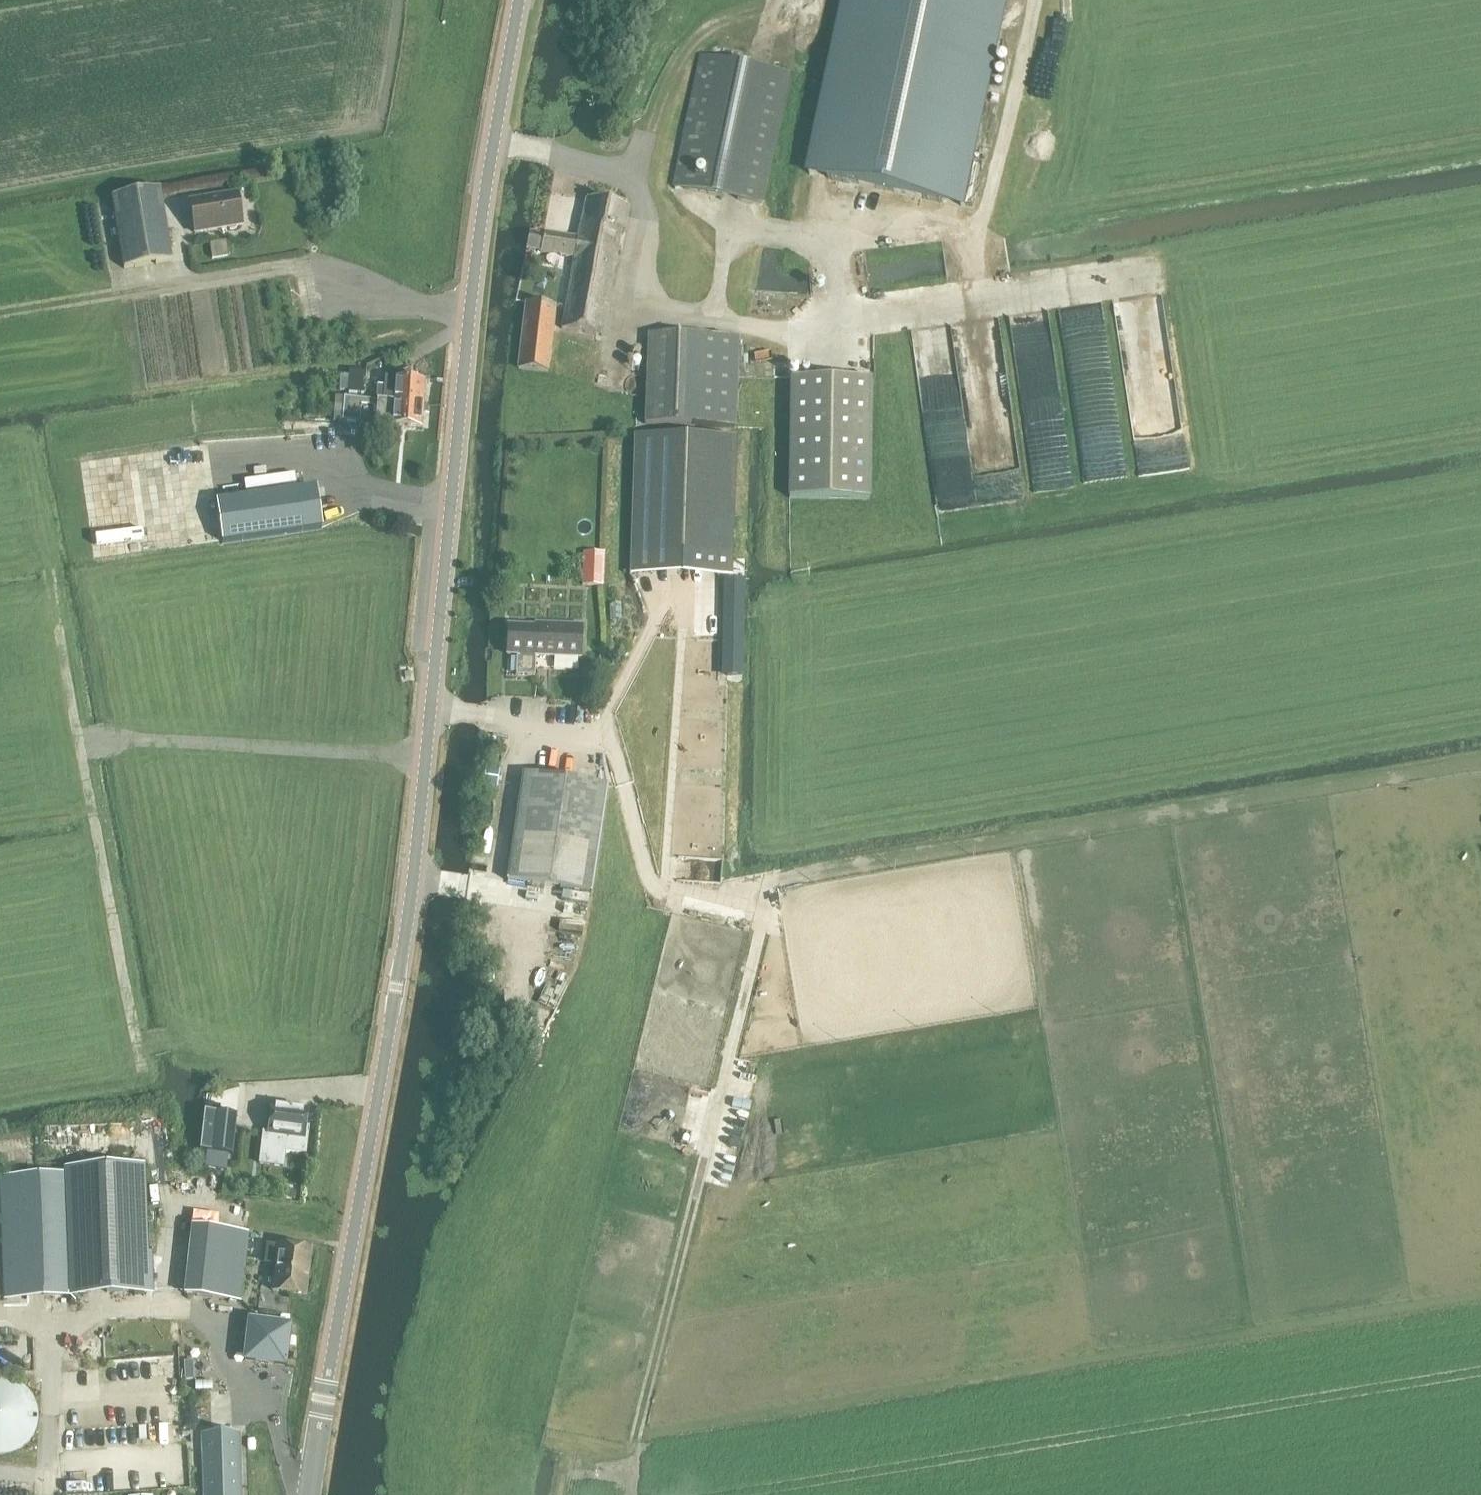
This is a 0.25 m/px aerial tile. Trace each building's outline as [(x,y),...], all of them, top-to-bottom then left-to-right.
[(807,174),(965,208),(1009,0),(843,0),(839,19),(807,174)] [(790,72),(702,54),(675,185),(763,203),(790,72)] [(171,259),(160,188),(112,196),(124,267),(171,259)] [(242,224),(236,192),(189,200),(195,232),(226,227),(229,229),(236,227),(238,225),(242,224)] [(620,230),(622,231),(627,207),(586,200),(578,238),(543,231),(543,233),(530,231),(527,247),(540,249),(540,251),(575,258),(561,326),(600,334),(620,230)] [(518,366),(548,370),(555,304),(525,300),(518,366)] [(645,422),(734,425),(737,337),(648,334),(645,422)] [(349,392),(364,393),(366,372),(350,370),(349,392)] [(394,401),(422,403),(424,380),(395,378),(385,377),(384,387),(377,386),(376,399),(394,401)] [(868,499),(870,379),(789,378),(787,498),(868,499)] [(332,420),(341,421),(343,398),(334,397),(332,420)] [(420,425),(422,403),(394,401),(394,402),(343,398),(341,421),(375,423),(375,430),(374,430),(374,431),(393,433),(393,431),(393,423),(420,425)] [(634,436),(630,557),(732,560),(735,485),(738,440),(634,436)] [(248,477),(249,485),(270,484),(270,476),(248,477)] [(302,487),(302,524),(313,525),(313,487),(302,487)] [(281,493),(215,502),(221,544),(302,532),(296,490),(281,493)] [(583,553),(582,584),(603,585),(604,554),(583,553)] [(723,579),(720,676),(741,677),(744,580),(723,579)] [(579,656),(581,625),(535,623),(535,617),(527,617),(527,626),(508,625),(507,653),(517,654),(516,675),(534,676),(535,654),(579,656)] [(486,779),(486,785),(498,786),(499,770),(487,769),(486,779)] [(591,892),(607,786),(523,774),(507,879),(591,892)] [(263,1132),(259,1163),(283,1166),(285,1150),(305,1153),(306,1139),(303,1138),(306,1110),(272,1105),(269,1132),(263,1132)] [(203,1125),(201,1148),(203,1149),(232,1152),(237,1113),(205,1110),(203,1125)] [(1,1176),(5,1295),(149,1290),(145,1164),(65,1167),(66,1174),(1,1176)] [(241,1299),(248,1232),(232,1230),(213,1228),(193,1226),(185,1293),(241,1299)] [(273,1291),(305,1295),(310,1249),(278,1246),(273,1291)] [(245,1360),(284,1365),(289,1325),(249,1321),(245,1360)] [(35,1403),(29,1394),(22,1386),(13,1381),(3,1379),(0,1379),(0,1454),(6,1454),(16,1451),(25,1444),(32,1436),(36,1425),(37,1414),(35,1403)] [(238,1433),(202,1434),(204,1494),(240,1494),(238,1433)]
